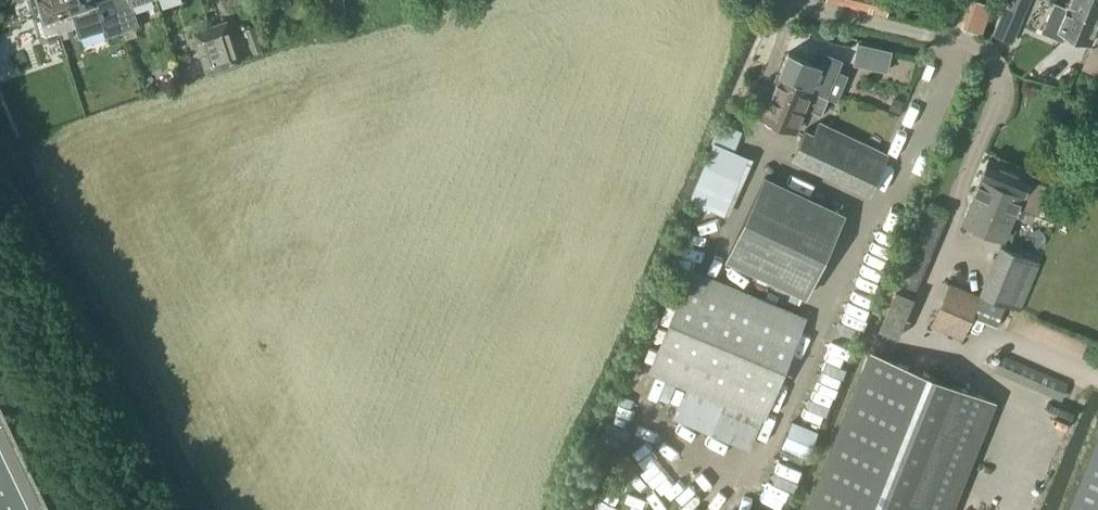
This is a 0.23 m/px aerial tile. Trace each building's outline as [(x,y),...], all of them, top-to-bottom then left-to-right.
[(45,17),(57,13),(62,28),(74,24),(66,0),(36,0),(35,3),(36,8),(41,12),(43,11),(45,17)] [(62,30),(100,18),(106,35),(121,30),(111,0),(66,0),(74,24),(62,28),(62,30)] [(121,30),(138,24),(131,4),(146,0),(111,0),(121,30)] [(825,0),(887,15),(890,0),(826,0),(825,0)] [(990,0),(986,0),(972,0),(970,27),(987,28),(990,0)] [(1074,43),(1076,38),(1089,44),(1097,23),(1097,19),(1065,6),(1064,6),(1059,4),(1055,3),(1056,2),(1052,0),(1051,0),(1055,2),(1044,26),(1043,26),(1041,32),(1063,41),(1064,38),(1074,43)] [(1065,5),(1065,6),(1097,19),(1097,0),(1070,0),(1067,6),(1065,5)] [(209,25),(224,67),(242,61),(228,19),(209,25)] [(224,67),(209,25),(192,31),(206,73),(224,67)] [(244,29),(252,52),(261,49),(254,26),(244,29)] [(851,41),(847,60),(846,63),(886,72),(891,49),(851,41)] [(12,63),(7,49),(0,52),(0,66),(12,63)] [(788,52),(779,72),(806,84),(811,86),(809,90),(822,95),(826,97),(842,59),(818,49),(813,62),(788,52)] [(773,126),(778,126),(779,124),(794,131),(804,107),(821,114),(828,98),(826,97),(822,95),(809,90),(811,86),(806,84),(779,72),(760,116),(765,118),(764,120),(767,123),(773,126)] [(813,132),(806,128),(792,158),(870,194),(889,153),(819,120),(813,132)] [(720,124),(690,200),(729,215),(736,197),(752,159),(736,152),(743,133),(720,124)] [(979,177),(980,177),(961,223),(1004,241),(1015,215),(1029,221),(1045,182),(987,158),(979,177)] [(764,176),(724,261),(802,298),(843,212),(764,176)] [(894,288),(876,331),(884,334),(896,339),(947,218),(928,210),(909,256),(910,256),(909,260),(908,260),(895,289),(894,288)] [(981,296),(950,283),(930,326),(962,340),(972,318),(996,328),(1006,305),(1020,311),(1040,262),(999,245),(979,293),(982,295),(981,296)] [(647,372),(724,404),(711,433),(749,449),(762,420),(764,421),(807,316),(690,268),(647,372)] [(805,509),(953,509),(996,401),(869,350),(805,509)] [(996,370),(1054,395),(1053,396),(1061,400),(1068,382),(1060,379),(1060,380),(1002,355),(996,370)] [(791,420),(781,446),(804,456),(815,430),(791,420)] [(1068,509),(1097,509),(1097,435),(1068,509)]
